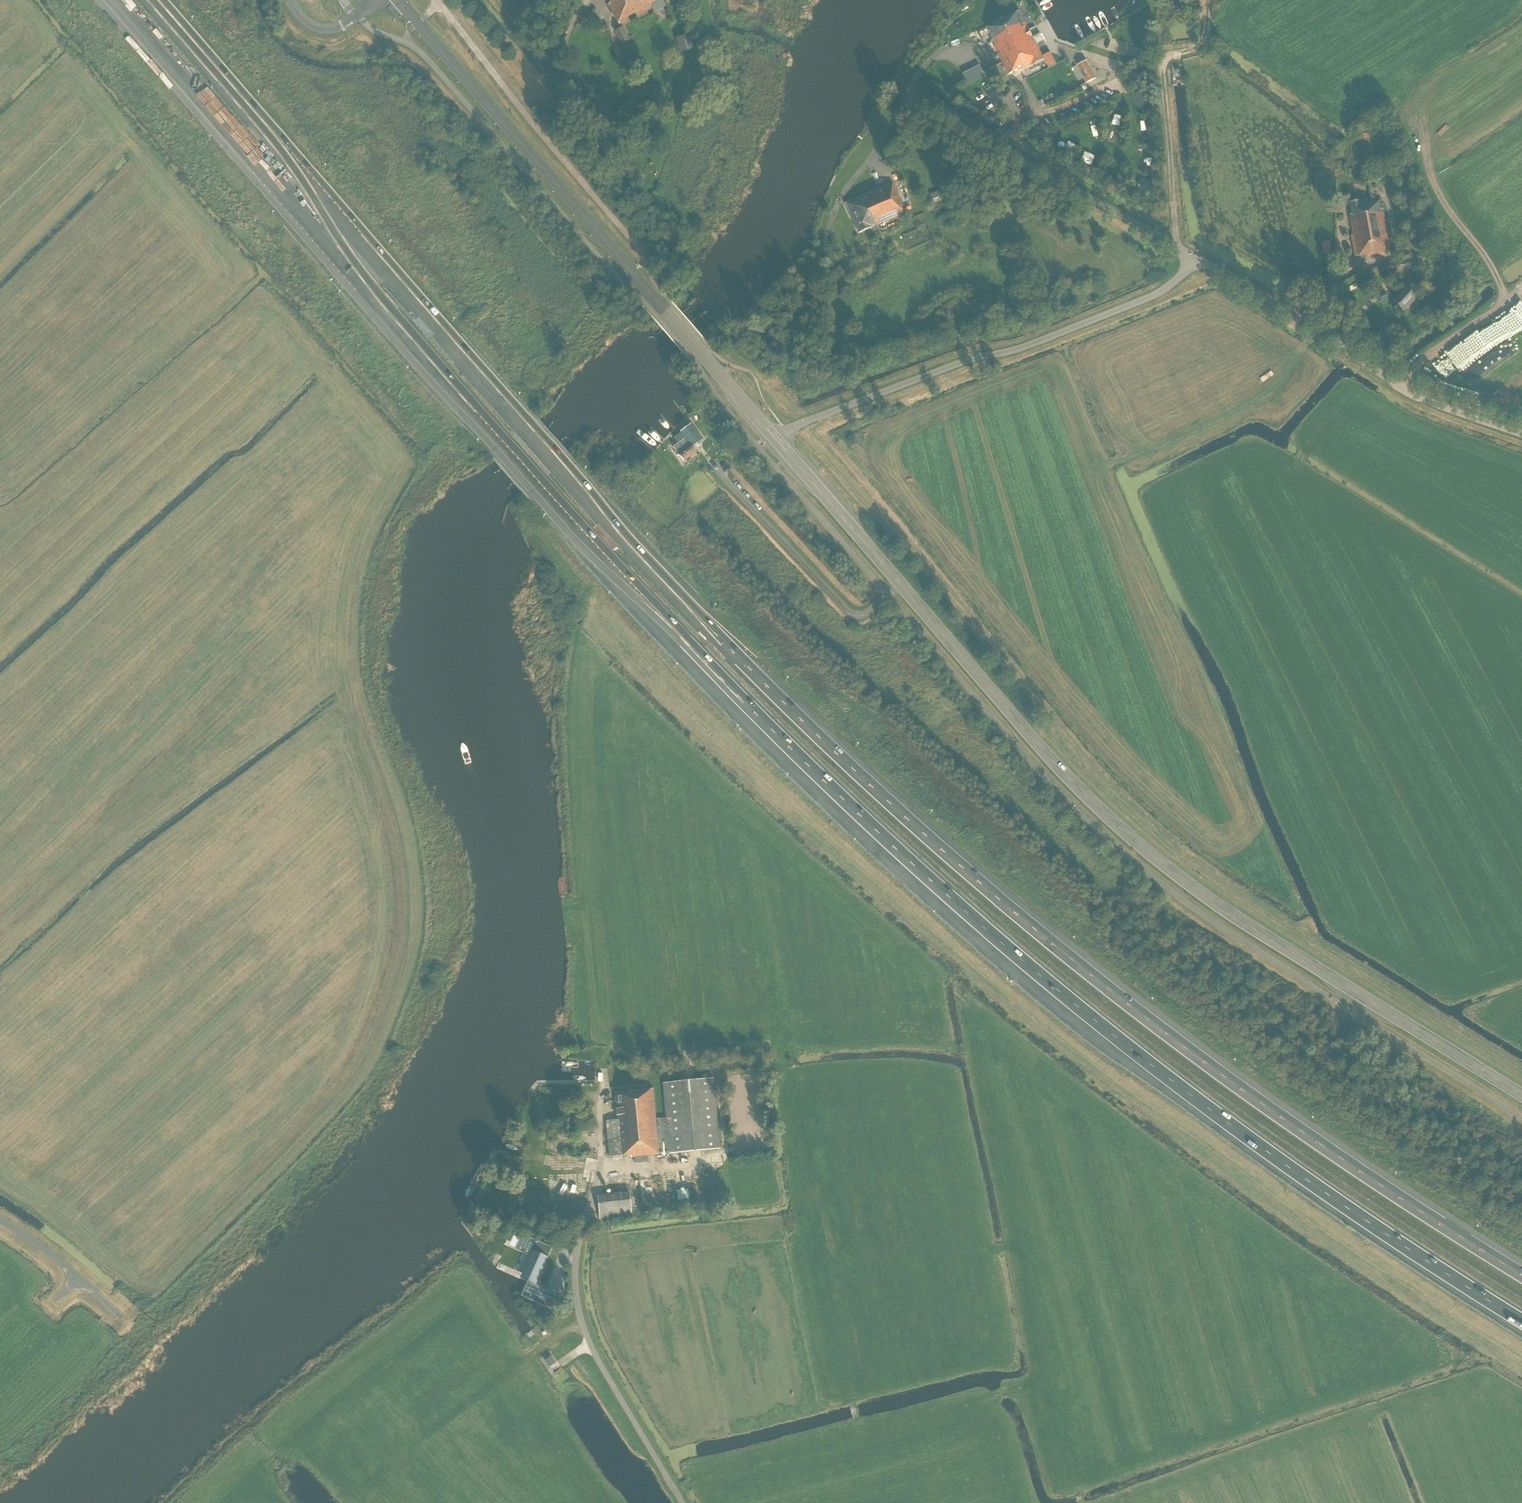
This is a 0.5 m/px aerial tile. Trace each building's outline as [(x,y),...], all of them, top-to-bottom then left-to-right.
[(610,3),(608,4),(619,25),(667,1),(667,0),(608,0),(610,3)] [(1019,72),(1044,59),(1019,11),(987,28),(993,40),(991,40),(1009,74),(1018,69),(1019,72)] [(627,41),(629,40),(628,38),(629,38),(623,27),(615,31),(621,42),(626,39),(627,41)] [(677,39),(681,52),(693,49),(689,35),(677,39)] [(1050,52),(1042,56),(1044,59),(1048,68),(1056,64),(1050,52)] [(1095,79),(1086,61),(1077,66),(1086,83),(1095,79)] [(1154,63),(1146,63),(1146,77),(1154,77),(1154,63)] [(980,64),(963,72),(969,84),(986,76),(980,64)] [(1150,140),(1150,129),(1138,129),(1138,140),(1150,140)] [(845,202),(846,204),(859,233),(903,214),(900,206),(902,205),(893,182),(845,202)] [(1351,235),(1355,256),(1359,255),(1367,254),(1368,256),(1386,252),(1389,252),(1391,251),(1382,200),(1362,204),(1361,200),(1350,202),(1353,215),(1350,215),(1354,235),(1351,235)] [(1404,311),(1418,297),(1408,287),(1394,301),(1404,311)] [(1506,340),(1467,370),(1475,379),(1501,359),(1496,353),(1501,349),(1503,352),(1511,346),(1506,340)] [(690,424),(685,428),(683,429),(680,432),(685,438),(673,447),(678,454),(683,461),(695,452),(692,448),(703,440),(690,424)] [(670,1154),(719,1149),(713,1078),(663,1083),(666,1118),(656,1120),(653,1089),(614,1092),(616,1115),(617,1119),(606,1120),(609,1157),(630,1155),(630,1157),(634,1157),(635,1163),(648,1162),(647,1156),(659,1155),(658,1153),(669,1152),(670,1154)] [(632,1215),(629,1191),(597,1195),(599,1219),(632,1215)] [(527,1279),(526,1281),(520,1293),(551,1309),(559,1291),(536,1282),(552,1244),(522,1232),(516,1244),(531,1250),(520,1276),(527,1279)]
